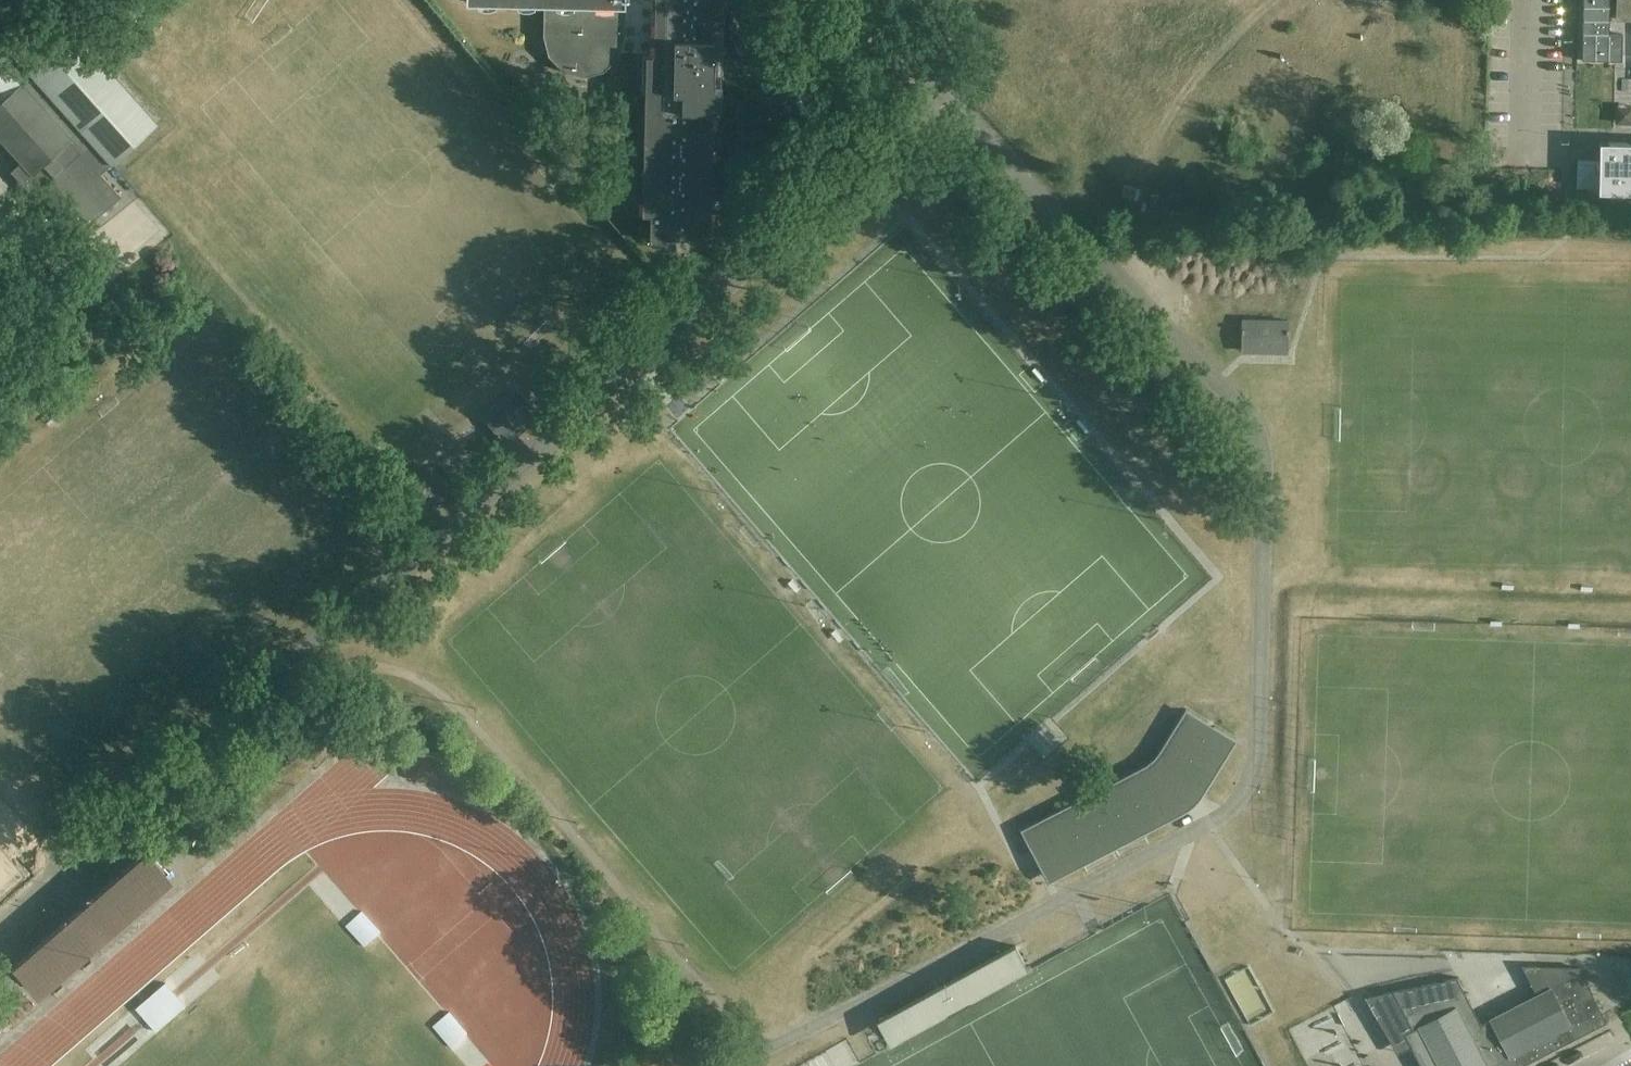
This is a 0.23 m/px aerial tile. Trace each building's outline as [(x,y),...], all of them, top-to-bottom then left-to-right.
[(544,35),(549,55),(563,70),(583,76),(604,71),(619,57),(625,36),(626,0),(545,0),(544,35)] [(654,67),(646,66),(643,212),(651,212),(650,238),(664,238),(664,221),(679,221),(679,230),(711,231),(714,109),(722,109),(722,82),(712,81),(713,57),(715,57),(716,0),(656,0),(654,67)] [(1582,59),(1614,60),(1622,60),(1623,34),(1615,34),(1610,33),(1610,0),(1584,0),(1582,59)] [(1616,19),(1630,19),(1630,0),(1617,0),(1616,19)] [(48,201),(75,178),(66,167),(82,152),(101,173),(158,123),(56,8),(0,57),(0,59),(22,83),(0,103),(0,138),(21,162),(11,171),(34,197),(40,192),(48,201)] [(1600,141),(1598,191),(1630,192),(1630,142),(1600,141)] [(75,178),(48,201),(77,234),(121,196),(101,173),(82,152),(66,167),(75,178)] [(1242,350),(1287,351),(1288,321),(1243,320),(1242,350)] [(506,443),(538,415),(540,413),(520,390),(486,420),(506,443)] [(398,496),(418,519),(452,489),(432,466),(398,496)] [(1182,809),(1178,803),(1194,788),(1200,792),(1232,741),(1187,713),(1156,763),(1030,829),(1054,875),(1182,809)] [(160,849),(26,965),(45,988),(47,986),(46,986),(103,937),(101,934),(104,931),(119,918),(121,921),(177,872),(178,872),(179,871),(160,849)] [(333,912),(354,937),(371,923),(351,898),(333,912)] [(997,940),(856,1007),(869,1035),(1011,967),(997,940)] [(1538,993),(1539,995),(1492,1019),(1492,1018),(1491,1019),(1491,1020),(1487,1022),(1510,1065),(1514,1064),(1515,1065),(1521,1065),(1607,1022),(1592,993),(1578,967),(1577,968),(1578,968),(1540,967),(1539,967),(1544,977),(1532,983),(1538,993)] [(1510,1065),(1487,1022),(1481,1024),(1458,978),(1459,978),(1458,977),(1369,997),(1370,998),(1392,1040),(1405,1034),(1421,1065),(1509,1065),(1510,1065)] [(439,1038),(457,1023),(439,1002),(421,1017),(439,1038)] [(585,1039),(464,1037),(496,1065),(577,1065),(578,1058),(585,1050),(585,1039)]
